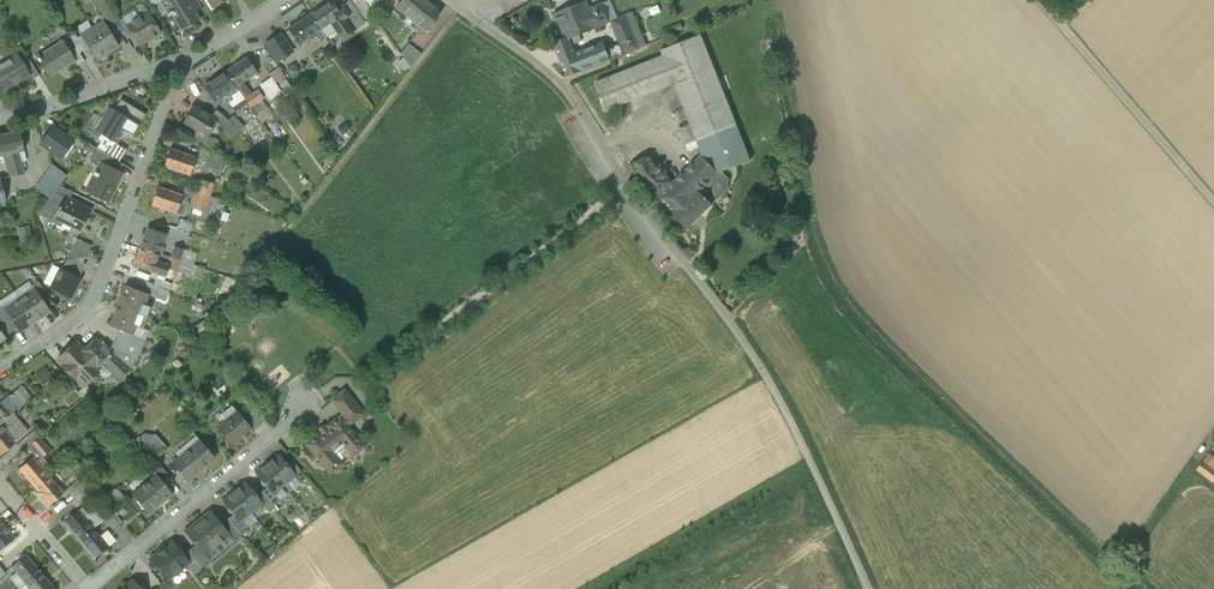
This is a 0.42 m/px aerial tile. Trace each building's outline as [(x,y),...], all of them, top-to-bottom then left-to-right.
[(153,7),(160,18),(167,14),(168,16),(171,14),(180,30),(192,23),(189,18),(196,13),(188,0),(164,0),(153,7)] [(197,0),(188,0),(196,13),(202,9),(197,0)] [(309,14),(320,30),(328,42),(338,35),(340,38),(351,31),(344,20),(349,16),(343,8),(338,12),(330,0),(329,0),(309,14)] [(346,3),(361,22),(373,14),(363,0),(351,0),(346,3)] [(373,14),(374,15),(379,9),(375,3),(372,0),(363,0),(373,14)] [(425,0),(402,0),(396,7),(404,13),(406,11),(413,16),(426,1),(425,0)] [(598,6),(596,0),(591,0),(585,3),(588,10),(598,6)] [(608,22),(610,21),(609,21),(619,17),(612,0),(600,5),(608,22)] [(426,1),(413,16),(420,22),(418,25),(426,31),(441,13),(426,1)] [(585,3),(555,14),(564,38),(565,40),(569,38),(578,34),(592,29),(608,22),(600,5),(598,6),(588,10),(585,3)] [(117,22),(108,9),(98,16),(102,23),(103,22),(111,36),(121,30),(117,22)] [(610,21),(613,29),(636,20),(632,12),(619,17),(609,21),(610,21)] [(127,25),(133,36),(139,45),(160,33),(153,22),(154,20),(151,15),(149,15),(147,13),(127,25)] [(309,14),(288,29),(299,45),(320,30),(309,14)] [(123,18),(117,22),(121,30),(127,40),(133,36),(127,25),(123,18)] [(636,20),(613,29),(614,31),(619,44),(642,36),(636,20)] [(613,29),(610,21),(608,22),(592,29),(595,38),(614,31),(613,29)] [(111,36),(103,22),(102,23),(92,29),(107,53),(118,47),(111,36)] [(656,33),(659,40),(683,31),(680,23),(656,33)] [(107,53),(92,29),(82,35),(97,60),(107,53)] [(280,34),(266,44),(278,62),(292,52),(280,34)] [(578,34),(569,38),(572,45),(572,46),(581,42),(578,34)] [(719,173),(751,161),(700,34),(661,50),(663,56),(596,82),(607,111),(674,84),(702,154),(702,155),(719,173)] [(642,36),(619,44),(624,55),(646,46),(642,36)] [(86,50),(78,38),(72,41),(79,53),(86,50)] [(569,38),(565,40),(564,38),(553,42),(556,50),(572,45),(569,38)] [(63,40),(36,57),(37,59),(39,62),(49,78),(76,61),(70,52),(63,40)] [(603,42),(575,53),(582,71),(611,60),(606,49),(603,42)] [(408,44),(401,53),(406,60),(414,49),(408,44)] [(611,60),(624,55),(619,44),(606,49),(611,60)] [(572,45),(556,50),(567,77),(582,71),(575,53),(572,46),(572,45)] [(76,49),(70,52),(76,61),(78,66),(84,62),(76,49)] [(414,49),(406,60),(410,67),(421,54),(414,49)] [(30,62),(23,50),(17,54),(18,54),(25,65),(30,62)] [(18,54),(0,65),(0,85),(4,91),(30,75),(25,65),(18,54)] [(246,57),(225,71),(236,87),(244,82),(257,73),(246,57)] [(39,76),(31,62),(30,62),(25,65),(30,75),(33,80),(39,76)] [(291,76),(298,71),(293,64),(286,69),(291,76)] [(277,68),(268,73),(275,84),(283,78),(277,68)] [(225,71),(204,86),(215,102),(236,87),(225,71)] [(244,82),(236,87),(239,91),(244,99),(252,94),(244,82)] [(252,94),(244,99),(250,108),(262,99),(263,98),(258,90),(252,94)] [(239,91),(232,96),(236,101),(235,102),(236,104),(244,99),(239,91)] [(120,99),(114,110),(139,126),(145,114),(120,99)] [(236,104),(231,108),(237,117),(250,108),(244,99),(236,104)] [(262,99),(250,108),(261,123),(273,115),(262,99)] [(216,120),(193,106),(183,124),(205,137),(216,120)] [(132,136),(139,126),(114,110),(108,107),(101,118),(93,130),(100,134),(117,144),(125,131),(132,136)] [(83,130),(97,138),(100,134),(93,130),(101,118),(93,114),(83,130)] [(243,128),(233,117),(227,121),(237,133),(243,128)] [(237,133),(227,121),(221,127),(230,138),(237,133)] [(76,144),(52,127),(39,147),(63,163),(76,144)] [(0,135),(0,156),(4,155),(18,152),(21,162),(26,161),(19,131),(0,135)] [(117,144),(100,134),(97,138),(96,140),(99,142),(123,156),(126,150),(117,144)] [(119,162),(123,156),(99,142),(96,149),(111,158),(119,162)] [(111,158),(96,149),(88,161),(98,166),(99,163),(107,166),(111,158)] [(195,157),(170,149),(164,167),(189,176),(195,157)] [(222,158),(210,149),(204,167),(217,172),(222,158)] [(18,152),(4,155),(10,177),(24,174),(21,162),(18,152)] [(650,155),(630,165),(637,178),(657,197),(673,182),(666,176),(666,170),(661,170),(660,170),(661,165),(655,165),(650,155)] [(673,182),(657,197),(674,215),(668,221),(676,229),(682,223),(687,228),(712,205),(710,203),(725,189),(726,181),(719,173),(702,155),(673,182)] [(119,162),(111,158),(107,166),(122,174),(126,167),(119,162)] [(107,166),(99,163),(98,166),(86,190),(85,190),(85,191),(108,202),(122,174),(107,166)] [(782,164),(773,168),(781,184),(789,180),(782,164)] [(52,165),(45,175),(59,185),(66,175),(52,165)] [(59,185),(45,175),(35,189),(49,199),(53,193),(59,186),(59,185)] [(213,184),(200,179),(195,192),(209,197),(213,184)] [(73,193),(59,186),(53,193),(63,198),(64,197),(70,200),(73,193)] [(182,195),(157,187),(151,205),(176,214),(182,195)] [(209,197),(195,192),(190,208),(204,212),(209,197)] [(63,198),(53,193),(49,199),(60,204),(63,198)] [(70,200),(64,197),(63,198),(60,204),(53,218),(71,227),(70,231),(78,235),(91,210),(70,200)] [(222,206),(223,199),(210,197),(209,204),(222,206)] [(178,228),(190,231),(193,222),(181,219),(178,228)] [(166,235),(147,228),(140,247),(159,254),(162,245),(166,235)] [(77,239),(66,260),(86,256),(91,246),(77,239)] [(174,249),(162,245),(159,254),(170,258),(174,249)] [(159,254),(140,247),(134,266),(158,275),(161,267),(155,265),(157,261),(159,254)] [(184,251),(174,247),(174,249),(170,258),(180,261),(184,251)] [(170,258),(159,254),(157,261),(168,265),(168,264),(170,258)] [(86,256),(66,260),(64,264),(81,273),(85,265),(82,264),(86,256)] [(180,261),(170,258),(168,264),(168,265),(167,268),(168,269),(176,271),(180,261)] [(168,265),(157,261),(155,265),(161,267),(158,275),(165,277),(168,269),(167,268),(168,265)] [(81,273),(64,264),(61,270),(60,269),(51,288),(71,298),(81,279),(78,278),(81,273)] [(53,304),(38,282),(31,286),(33,290),(34,289),(47,308),(53,304)] [(148,295),(126,286),(118,306),(137,314),(142,303),(144,304),(148,295)] [(33,290),(19,299),(35,322),(49,312),(47,308),(34,289),(33,290)] [(35,322),(19,299),(5,309),(18,328),(20,332),(35,322)] [(5,309),(3,305),(0,307),(0,315),(12,333),(18,328),(5,309)] [(137,314),(118,306),(110,326),(118,329),(132,335),(132,334),(135,325),(143,328),(147,318),(137,314)] [(0,315),(0,332),(4,338),(12,333),(0,315)] [(132,335),(118,329),(115,338),(141,349),(145,340),(132,334),(132,335)] [(95,338),(83,350),(80,353),(95,369),(101,363),(113,352),(112,351),(103,342),(101,344),(95,338)] [(141,349),(115,338),(116,339),(112,351),(113,352),(130,370),(141,349)] [(83,350),(75,342),(57,359),(83,387),(98,372),(95,369),(80,353),(83,350)] [(130,370),(113,352),(101,363),(118,380),(130,370)] [(47,386),(55,375),(43,367),(35,377),(47,386)] [(363,414),(344,390),(331,400),(346,418),(348,423),(350,424),(363,414)] [(75,391),(63,399),(68,405),(79,397),(75,391)] [(0,404),(0,408),(8,418),(10,416),(19,408),(9,396),(0,404)] [(8,418),(0,408),(0,425),(8,418)] [(255,408),(243,418),(250,427),(250,428),(252,431),(265,420),(255,408)] [(237,412),(217,428),(230,444),(250,428),(250,427),(243,418),(237,412)] [(0,425),(15,443),(25,434),(10,416),(8,418),(0,425)] [(323,435),(320,437),(315,436),(308,442),(308,446),(324,466),(328,466),(335,461),(335,456),(332,452),(342,443),(350,453),(354,453),(361,448),(361,443),(346,425),(348,423),(346,418),(343,421),(342,419),(337,419),(330,424),(330,429),(327,431),(326,430),(322,433),(323,435)] [(1,455),(15,443),(0,425),(0,454),(1,455)] [(38,438),(33,432),(30,435),(35,441),(38,438)] [(29,435),(16,446),(21,452),(23,451),(31,444),(35,441),(30,435),(29,435)] [(155,435),(142,447),(153,458),(166,447),(155,435)] [(50,451),(38,438),(35,441),(31,444),(43,458),(43,457),(50,451)] [(199,441),(172,464),(187,481),(214,458),(199,441)] [(43,458),(31,444),(23,451),(30,459),(33,457),(44,470),(50,466),(43,457),(43,458)] [(1208,454),(1203,461),(1213,469),(1213,458),(1208,454)] [(279,456),(267,465),(283,484),(294,476),(294,475),(287,466),(279,456)] [(44,470),(33,457),(30,459),(19,469),(34,487),(48,475),(44,470)] [(1203,461),(1197,470),(1213,483),(1213,469),(1203,461)] [(306,478),(293,462),(287,466),(294,475),(294,476),(300,483),(306,478)] [(283,484),(267,465),(256,474),(261,480),(261,482),(264,486),(266,486),(267,487),(272,493),(283,484)] [(171,479),(160,466),(153,472),(156,476),(157,475),(164,485),(171,479)] [(64,493),(48,475),(34,487),(49,505),(64,493)] [(156,476),(133,496),(148,514),(172,493),(164,485),(157,475),(156,476)] [(80,478),(66,490),(74,499),(83,491),(88,488),(80,478)] [(245,483),(234,492),(250,512),(261,503),(255,496),(245,483)] [(272,493),(267,487),(262,492),(273,506),(279,501),(272,493)] [(74,499),(70,502),(76,508),(89,498),(83,491),(74,499)] [(262,492),(261,491),(255,496),(261,503),(268,513),(274,508),(273,506),(262,492)] [(250,512),(234,492),(223,501),(228,508),(227,510),(230,513),(232,513),(234,515),(239,521),(250,512)] [(78,510),(64,522),(79,540),(94,528),(78,510)] [(220,525),(209,511),(204,515),(204,519),(199,523),(216,545),(221,540),(222,537),(226,533),(227,533),(220,525)] [(121,527),(110,514),(104,520),(114,533),(121,527)] [(239,521),(234,515),(228,519),(241,536),(248,531),(239,521)] [(228,519),(227,519),(220,525),(227,533),(226,533),(233,542),(241,536),(228,519)] [(199,523),(193,527),(190,527),(185,531),(196,544),(203,553),(203,552),(208,548),(211,549),(216,545),(199,523)] [(0,525),(0,547),(11,538),(0,525)] [(100,536),(94,528),(79,540),(94,558),(116,541),(107,531),(100,536)] [(183,555),(172,542),(166,547),(165,546),(158,552),(159,553),(150,560),(160,572),(165,572),(169,577),(185,564),(188,562),(183,555)] [(203,553),(196,544),(188,550),(202,567),(210,561),(203,552),(203,553)] [(202,567),(188,550),(183,555),(188,562),(185,564),(193,574),(202,567)] [(41,573),(25,555),(11,567),(26,585),(41,573)] [(26,585),(30,588),(54,588),(41,573),(26,585)] [(123,588),(142,588),(134,580),(123,588)]
